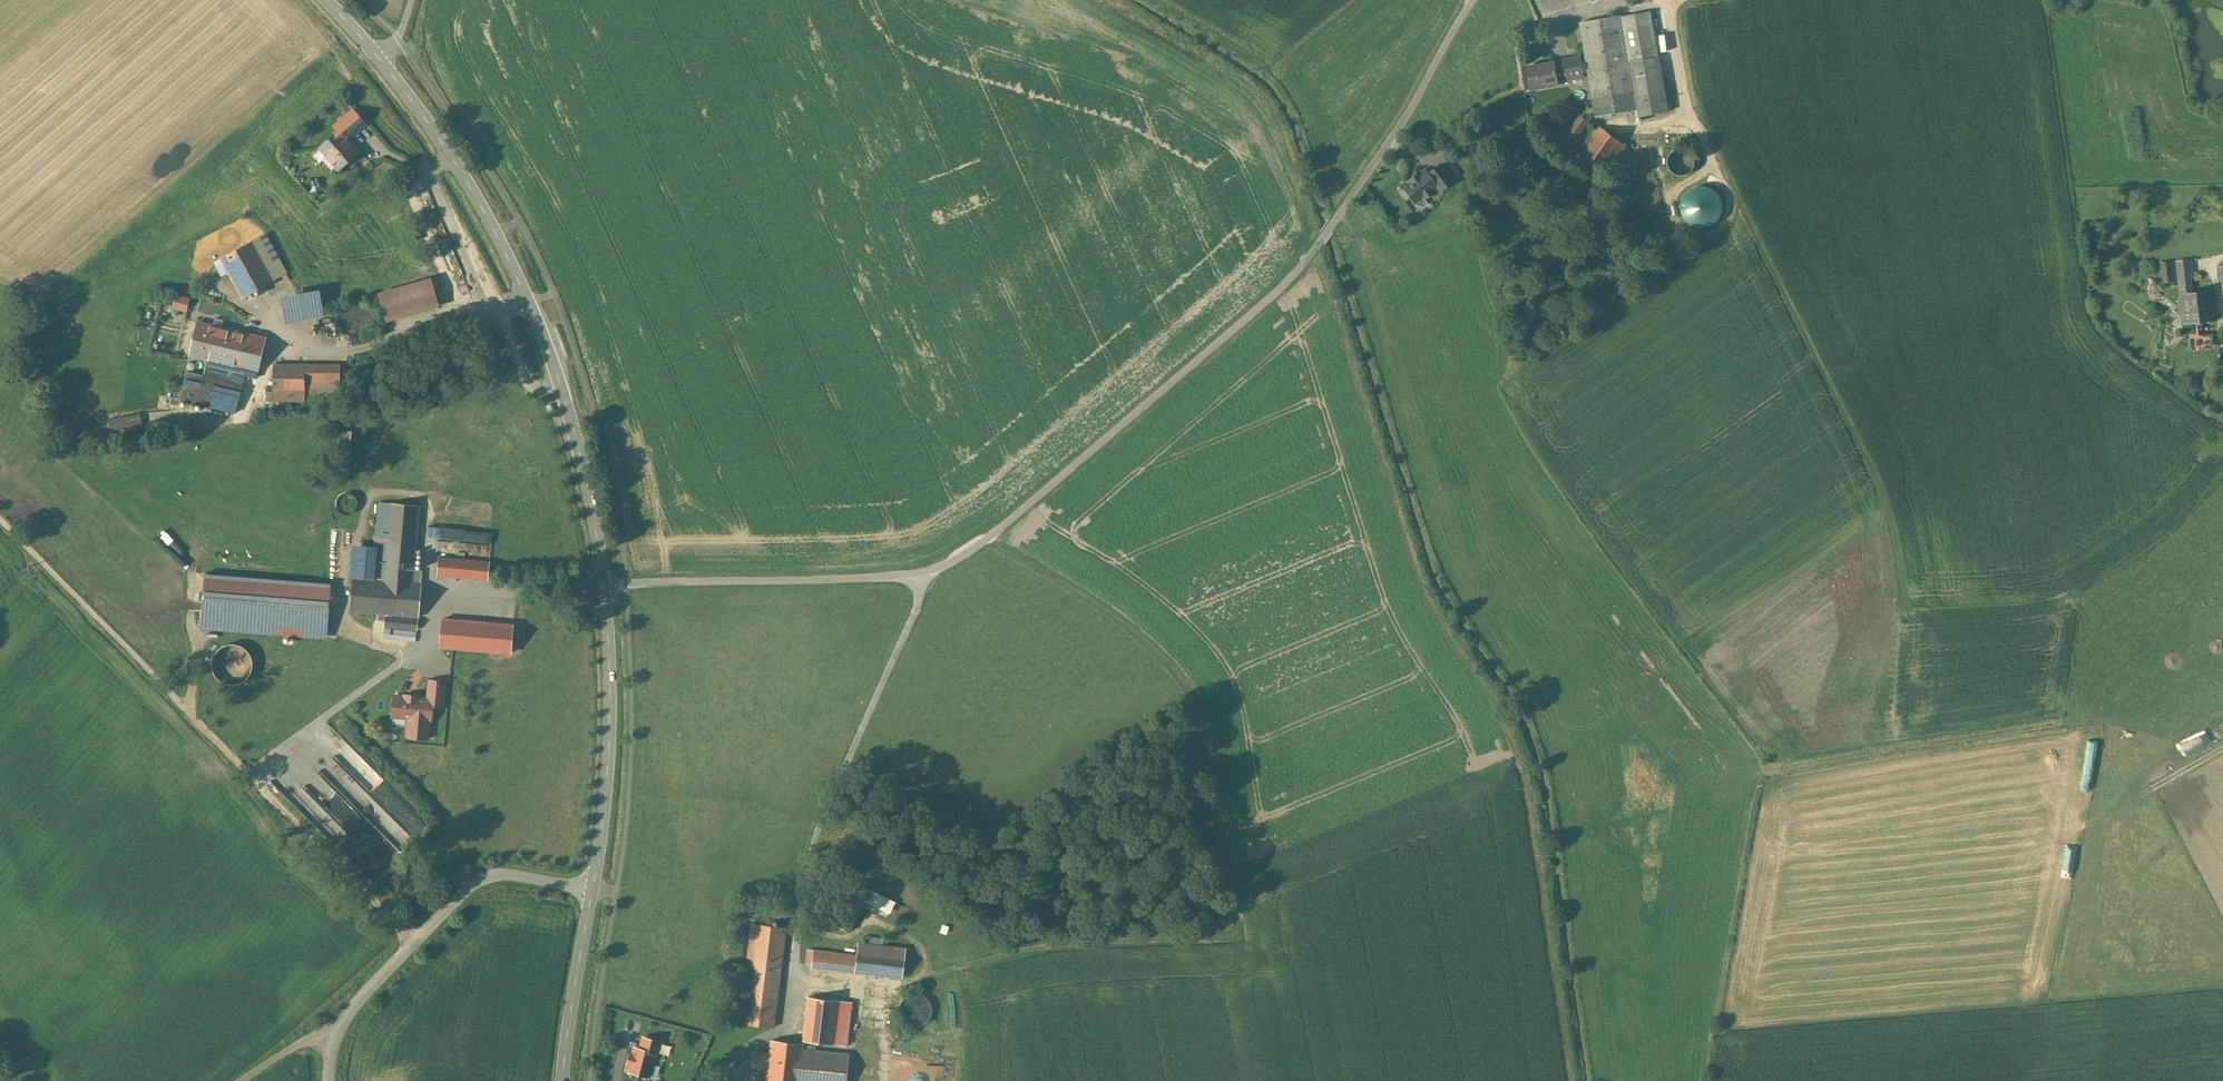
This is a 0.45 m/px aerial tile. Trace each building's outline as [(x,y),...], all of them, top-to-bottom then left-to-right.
[(1650,12),(1620,17),(1633,93),(1636,110),(1635,110),(1636,117),(1657,114),(1648,59),(1658,57),(1650,12)] [(1620,16),(1580,23),(1593,99),(1633,93),(1620,17),(1620,16)] [(1580,56),(1553,61),(1554,63),(1555,63),(1558,81),(1584,77),(1580,56)] [(1658,57),(1648,59),(1657,114),(1668,112),(1659,57),(1658,57)] [(1558,81),(1555,63),(1554,63),(1528,67),(1531,89),(1559,85),(1558,81)] [(1633,93),(1593,99),(1596,117),(1635,110),(1636,110),(1633,93)] [(353,110),(339,122),(351,135),(365,124),(353,110)] [(1581,115),(1566,137),(1574,143),(1589,120),(1581,115)] [(1598,127),(1581,152),(1608,171),(1625,146),(1598,127)] [(339,131),(320,147),(337,167),(344,161),(345,162),(355,155),(348,147),(351,145),(339,131)] [(1690,149),(1668,150),(1669,172),(1691,171),(1690,149)] [(1440,165),(1427,174),(1436,186),(1435,186),(1439,191),(1452,181),(1440,165)] [(1418,173),(1408,181),(1409,183),(1403,187),(1404,188),(1410,196),(1415,202),(1422,196),(1424,198),(1432,192),(1431,190),(1435,186),(1436,186),(1427,174),(1424,171),(1419,175),(1418,173)] [(1410,196),(1404,188),(1400,191),(1406,199),(1410,196)] [(286,274),(264,234),(252,241),(274,280),(286,274)] [(252,241),(221,259),(243,298),(274,280),(252,241)] [(2193,274),(2191,260),(2177,261),(2178,276),(2189,275),(2193,274)] [(2170,262),(2160,263),(2162,278),(2172,277),(2170,262)] [(2189,275),(2178,276),(2181,294),(2191,293),(2189,275)] [(430,279),(378,294),(386,320),(438,305),(430,279)] [(2191,293),(2181,294),(2182,305),(2179,305),(2180,313),(2183,313),(2184,324),(2216,321),(2212,290),(2191,293)] [(287,322),(323,316),(320,304),(319,294),(299,297),(283,300),(287,322)] [(189,299),(175,296),(173,304),(187,307),(189,299)] [(354,301),(352,301),(349,302),(347,303),(345,304),(344,305),(342,307),(341,309),(339,311),(339,313),(338,315),(338,317),(338,319),(338,322),(338,324),(339,326),(340,328),(342,330),(343,332),(345,333),(347,334),(349,335),(351,336),(353,336),(356,336),(358,336),(360,336),(362,335),(364,334),(366,332),(368,331),(370,329),(371,327),(372,325),(373,323),(373,321),(373,319),(373,316),(373,314),(372,312),(371,310),(370,308),(368,306),(367,305),(365,303),(363,302),(361,302),(358,301),(356,301),(354,301)] [(266,338),(198,322),(190,356),(207,360),(257,372),(266,338)] [(2213,347),(2212,333),(2187,334),(2188,348),(2213,347)] [(507,348),(501,350),(504,357),(510,355),(507,348)] [(257,372),(207,360),(204,376),(186,372),(179,399),(236,412),(244,375),(256,377),(257,372)] [(305,365),(274,364),(274,386),(273,401),(304,401),(304,395),(305,365)] [(318,365),(305,365),(304,395),(318,395),(318,365)] [(339,365),(318,365),(318,395),(339,395),(339,387),(339,365)] [(140,414),(108,420),(111,434),(143,428),(140,414)] [(419,505),(379,502),(372,578),(413,582),(414,570),(419,505)] [(489,562),(439,557),(437,575),(488,579),(489,562)] [(422,570),(414,570),(413,582),(421,583),(422,570)] [(206,580),(329,589),(329,583),(206,573),(206,580)] [(372,578),(352,577),(350,610),(385,613),(418,616),(421,583),(413,582),(372,578)] [(329,589),(206,580),(202,626),(217,628),(325,636),(329,589)] [(418,616),(385,613),(384,626),(416,629),(418,616)] [(513,625),(442,618),(440,646),(453,647),(511,652),(513,625)] [(234,644),(231,644),(228,644),(225,645),(223,646),(221,647),(218,649),(216,651),(215,653),(214,655),(213,657),(212,659),(212,661),(212,663),(212,665),(212,667),(212,669),(213,671),(213,673),(214,675),(215,676),(217,678),(219,680),(220,681),(222,683),(225,684),(228,684),(232,685),(235,685),(237,684),(239,683),(242,682),(244,681),(246,679),(248,678),(249,675),(251,672),(252,670),(252,667),(252,664),(252,661),(252,660),(251,657),(250,655),(249,653),(248,652),(247,650),(245,649),(243,647),(241,646),(237,645),(234,644)] [(427,699),(418,698),(419,696),(404,695),(404,697),(394,696),(392,716),(407,717),(407,714),(410,715),(410,721),(408,721),(407,737),(427,739),(429,720),(431,720),(432,706),(442,707),(445,681),(429,679),(427,699)] [(2202,773),(2190,780),(2196,789),(2207,782),(2202,773)] [(398,850),(426,823),(409,806),(404,811),(409,815),(402,821),(400,819),(393,826),(384,835),(398,850)] [(1234,838),(1235,850),(1251,848),(1250,836),(1234,838)] [(869,889),(853,881),(832,923),(848,931),(869,889)] [(785,927),(752,923),(747,958),(752,958),(744,1023),(773,1027),(785,927)] [(905,948),(858,943),(857,954),(813,949),(812,966),(902,977),(905,948)] [(912,994),(909,995),(907,996),(904,997),(903,999),(901,1001),(900,1004),(899,1006),(899,1008),(899,1010),(899,1013),(900,1015),(900,1017),(901,1018),(903,1020),(904,1022),(905,1023),(907,1024),(909,1025),(910,1025),(913,1026),(916,1026),(920,1025),(922,1024),(924,1023),(926,1022),(928,1020),(929,1018),(930,1015),(931,1013),(931,1011),(931,1009),(931,1008),(931,1006),(930,1004),(929,1002),(928,1000),(927,999),(925,997),(924,996),(922,995),(920,994),(918,994),(915,994),(912,994)] [(852,1002),(808,997),(803,1040),(846,1045),(852,1002)] [(642,1036),(638,1049),(656,1053),(659,1041),(642,1036)] [(771,1040),(766,1080),(798,1080),(802,1050),(803,1044),(771,1040)] [(634,1047),(628,1070),(650,1076),(656,1053),(638,1049),(634,1047)] [(802,1050),(798,1080),(845,1080),(848,1055),(802,1050)]
